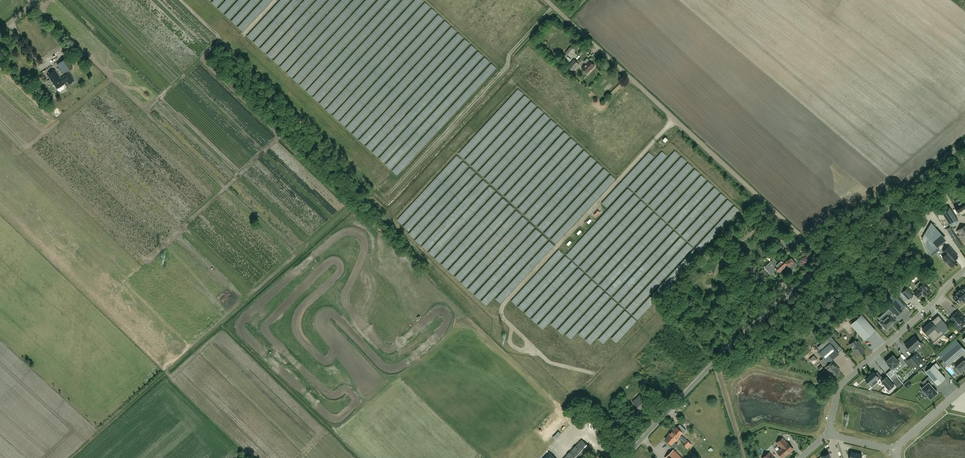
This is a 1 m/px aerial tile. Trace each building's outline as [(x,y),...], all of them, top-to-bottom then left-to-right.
[(587,73),(595,65),(589,60),(587,58),(584,62),(586,64),(582,68),(587,73)] [(64,74),(71,69),(64,59),(57,64),(64,74)] [(573,71),(579,64),(574,59),(567,67),(573,71)] [(60,78),(55,70),(48,75),(51,80),(52,80),(54,84),(57,88),(64,83),(67,81),(69,83),(74,80),(68,72),(63,75),(64,76),(60,78)] [(954,206),(954,207),(955,206),(959,212),(958,213),(959,212),(960,212),(961,214),(961,215),(964,212),(964,209),(964,199),(964,200),(955,206),(955,205),(954,206)] [(951,226),(958,221),(949,206),(941,211),(951,226)] [(944,240),(931,224),(923,238),(929,253),(944,240)] [(964,243),(964,225),(957,230),(964,243)] [(775,255),(784,247),(780,243),(771,251),(775,255)] [(958,256),(949,246),(943,251),(946,255),(943,257),(944,258),(943,259),(946,262),(947,262),(951,267),(957,261),(955,259),(958,256)] [(783,263),(786,267),(787,265),(791,270),(796,265),(796,264),(790,257),(787,260),(787,259),(784,262),(782,259),(779,261),(782,264),(783,263)] [(782,264),(779,261),(778,263),(774,259),(765,267),(770,272),(773,270),(772,269),(775,267),(780,272),(786,267),(783,263),(782,264)] [(914,293),(918,298),(921,295),(920,294),(922,293),(924,296),(930,291),(924,283),(918,288),(918,289),(914,293)] [(901,284),(897,288),(902,292),(901,293),(908,300),(913,295),(907,288),(905,289),(901,284)] [(953,297),(954,298),(957,302),(957,301),(958,303),(962,299),(963,301),(963,302),(964,302),(964,303),(964,288),(964,287),(960,290),(956,293),(957,293),(953,297)] [(887,304),(897,316),(903,310),(902,309),(905,306),(893,292),(886,298),(890,302),(887,304)] [(896,321),(893,317),(895,315),(889,309),(886,312),(889,315),(880,322),(882,325),(884,329),(885,328),(886,329),(896,321)] [(949,319),(958,330),(961,328),(961,329),(962,328),(962,327),(964,324),(964,317),(964,318),(958,311),(952,316),(949,319)] [(851,324),(864,340),(875,330),(862,315),(851,324)] [(931,322),(922,329),(927,335),(934,342),(944,334),(950,328),(942,319),(938,315),(931,322)] [(956,336),(954,333),(948,338),(950,341),(956,336)] [(909,341),(905,345),(911,351),(913,353),(915,351),(913,349),(920,342),(915,336),(911,339),(911,340),(909,341)] [(858,356),(865,351),(858,341),(856,342),(855,340),(849,344),(858,356)] [(823,358),(827,363),(829,364),(825,367),(828,371),(828,370),(833,376),(840,370),(831,360),(839,353),(830,343),(818,352),(823,358)] [(962,353),(955,345),(941,358),(948,365),(962,353)] [(916,353),(909,359),(913,363),(910,366),(916,372),(925,363),(916,353)] [(896,369),(894,367),(899,363),(900,363),(899,362),(893,355),(886,361),(885,362),(886,362),(892,369),(894,371),(896,369)] [(964,360),(956,367),(961,372),(964,368),(964,360)] [(937,385),(945,378),(934,364),(925,372),(937,385)] [(865,379),(869,384),(870,384),(869,384),(878,377),(879,379),(882,377),(877,372),(875,374),(874,372),(873,372),(865,379)] [(894,385),(886,376),(887,376),(886,376),(881,381),(889,390),(894,385)] [(903,383),(897,377),(897,376),(897,377),(893,380),(892,380),(893,381),(898,387),(899,387),(898,387),(903,384),(903,383)] [(929,383),(928,382),(928,383),(922,388),(921,388),(922,389),(923,390),(921,392),(926,397),(928,396),(930,398),(930,399),(931,398),(937,393),(937,392),(929,383)] [(639,409),(647,402),(640,395),(632,401),(639,409)] [(672,431),(671,431),(670,433),(665,439),(671,444),(674,442),(679,437),(678,437),(682,432),(676,427),(672,431)] [(787,443),(782,438),(777,443),(781,448),(780,448),(780,449),(777,452),(782,457),(793,449),(787,443)] [(591,449),(581,439),(564,457),(583,457),(591,449)] [(687,440),(683,444),(688,449),(692,445),(687,440)]
